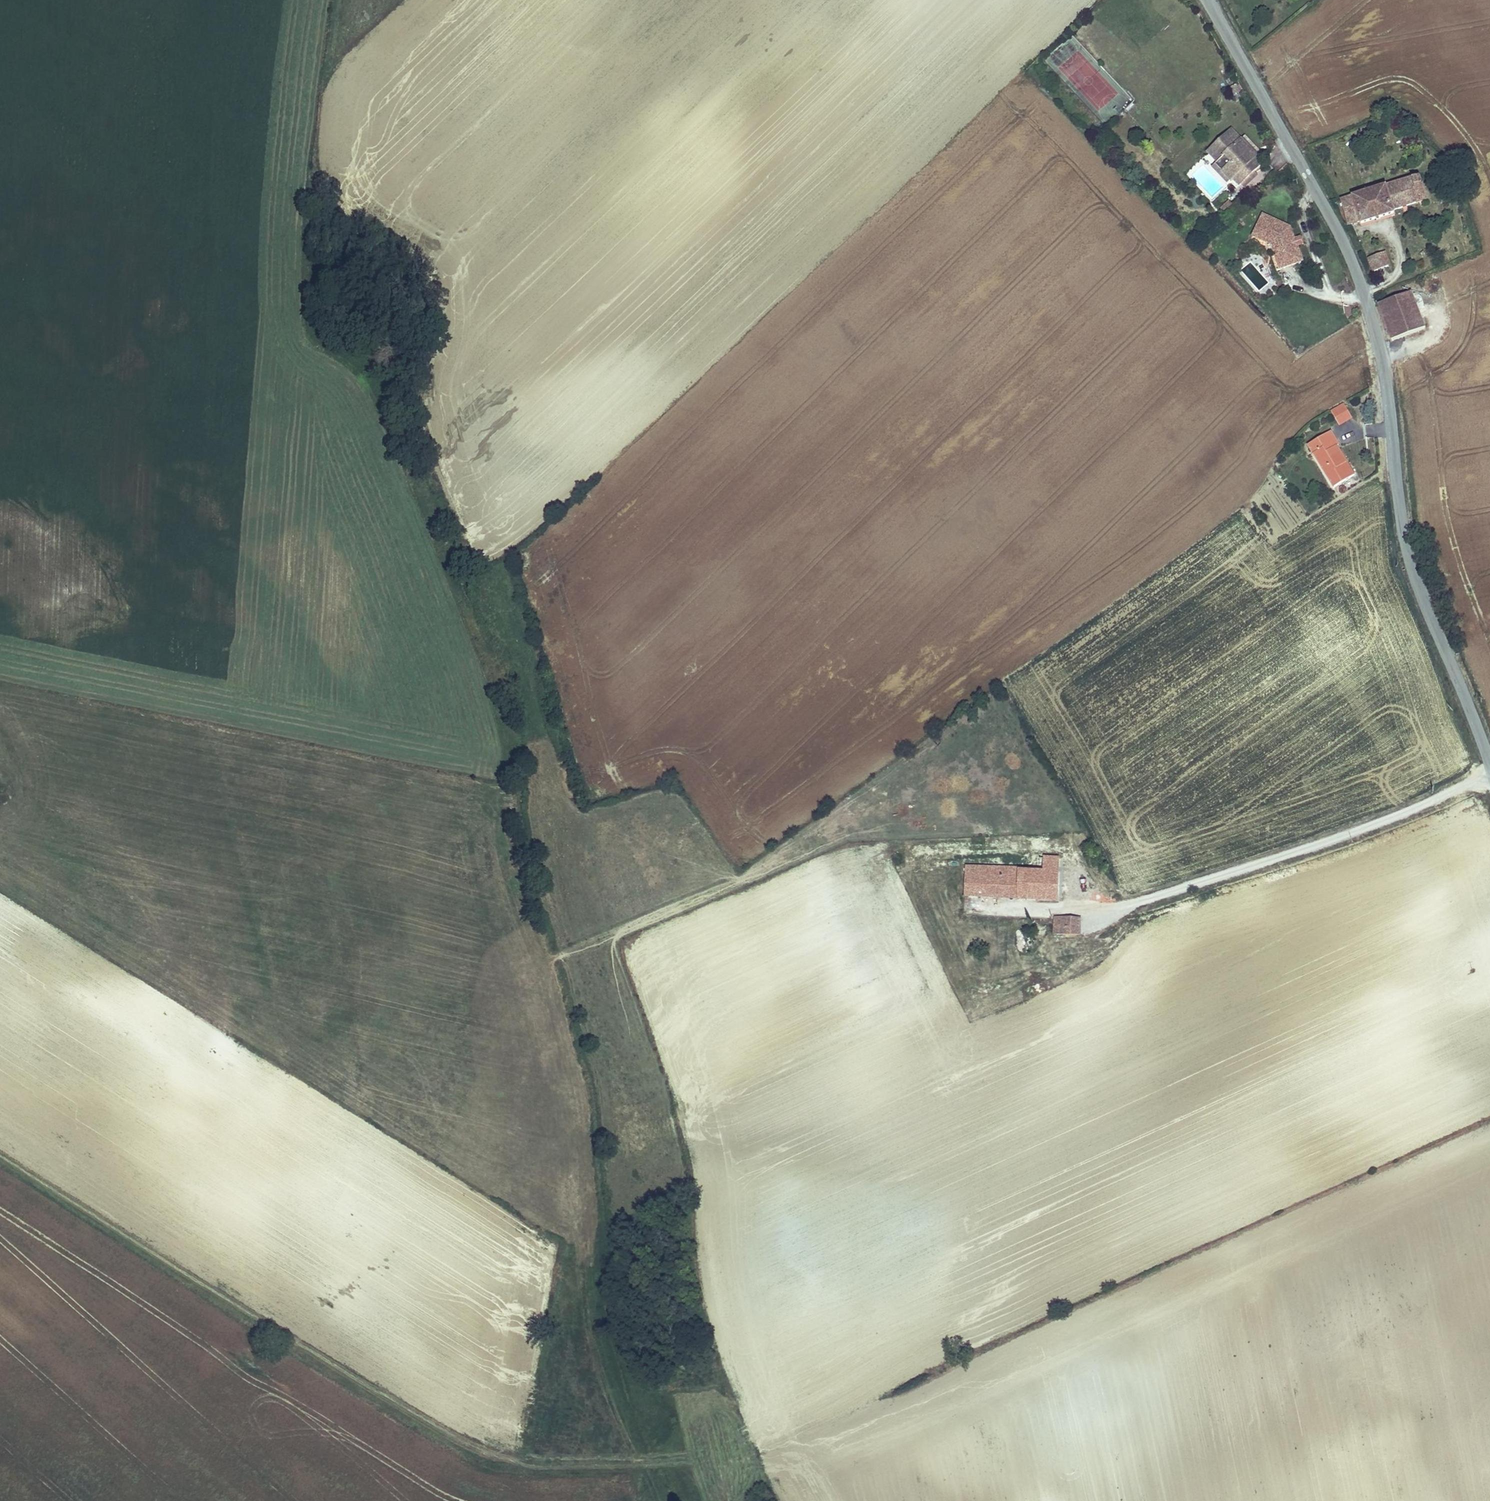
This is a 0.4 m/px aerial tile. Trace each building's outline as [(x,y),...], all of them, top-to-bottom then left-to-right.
[(1226,185),(1232,182),(1238,188),(1265,164),(1258,157),(1262,154),(1245,136),(1241,138),(1233,126),(1217,141),(1205,153),(1215,163),(1210,169),(1226,185)] [(1427,201),(1422,185),(1414,186),(1410,177),(1340,199),(1347,227),(1360,223),(1361,226),(1394,215),(1393,211),(1427,201)] [(1277,273),(1303,263),(1298,248),(1304,246),(1300,237),(1294,238),(1290,227),(1261,214),(1249,239),(1266,249),(1277,273)] [(1386,252),(1366,258),(1372,273),(1391,266),(1386,252)] [(1391,343),(1425,330),(1412,293),(1378,304),(1391,343)] [(1331,431),(1306,445),(1333,489),(1355,475),(1338,447),(1340,445),(1331,431)] [(1057,902),(1059,858),(1039,857),(1039,871),(1037,901),(1057,902)] [(1037,901),(1039,871),(963,867),(962,897),(1037,901)] [(1082,919),(1053,918),(1052,937),(1081,937),(1082,919)]
